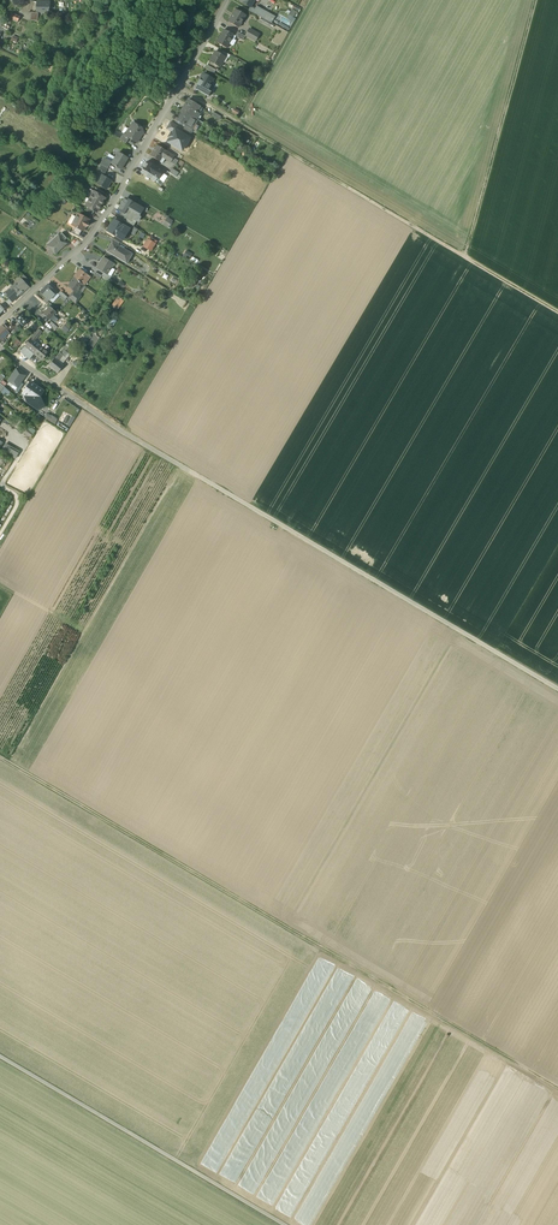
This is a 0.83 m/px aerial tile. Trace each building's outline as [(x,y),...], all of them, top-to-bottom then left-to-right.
[(36,12),(48,14),(49,2),(37,2),(36,12)] [(249,10),(267,21),(270,14),(256,7),(255,8),(251,6),(251,7),(250,7),(249,10)] [(294,21),(296,18),(294,17),(297,11),(292,9),(287,18),(294,21)] [(228,22),(238,28),(246,15),(236,10),(232,17),(231,17),(228,22)] [(4,25),(9,26),(13,15),(9,13),(4,25)] [(275,17),(270,14),(267,21),(271,23),(275,17)] [(39,24),(16,15),(14,21),(20,24),(17,30),(24,32),(27,26),(37,30),(36,29),(38,24),(39,25),(39,24)] [(217,43),(226,48),(228,44),(233,36),(234,35),(224,29),(222,33),(223,33),(219,40),(219,39),(217,43)] [(246,36),(255,41),(259,34),(250,29),(246,36)] [(235,36),(243,41),(245,36),(238,32),(235,36)] [(213,55),(210,61),(209,60),(206,65),(216,71),(217,71),(220,67),(218,66),(221,61),(223,62),(225,57),(221,54),(216,52),(214,56),(213,55)] [(205,68),(214,74),(216,71),(206,65),(205,68)] [(197,84),(206,90),(207,89),(213,78),(203,73),(203,74),(202,74),(199,79),(199,80),(197,84)] [(195,89),(208,96),(211,92),(208,90),(207,89),(206,90),(197,84),(195,89)] [(188,100),(182,110),(196,119),(199,120),(205,110),(196,105),(196,104),(193,102),(193,103),(188,100)] [(191,129),(191,128),(194,123),(196,119),(182,110),(176,120),(185,125),(191,129)] [(211,116),(219,121),(221,117),(213,112),(211,116)] [(171,122),(167,128),(173,132),(175,129),(178,131),(180,127),(171,122)] [(129,138),(137,143),(140,138),(139,136),(143,131),(142,128),(133,123),(129,129),(126,135),(125,137),(129,139),(129,138)] [(183,129),(191,133),(193,129),(191,128),(191,129),(185,125),(183,129)] [(170,138),(168,142),(180,149),(183,143),(186,144),(190,138),(178,131),(175,129),(173,132),(172,134),(171,133),(169,137),(170,138)] [(113,134),(120,139),(123,134),(121,133),(121,132),(118,132),(116,131),(113,134)] [(120,139),(126,143),(129,139),(125,137),(126,135),(123,133),(123,134),(120,139)] [(150,156),(160,161),(162,157),(166,151),(157,145),(150,156)] [(165,159),(171,162),(174,158),(175,156),(166,151),(162,157),(165,159)] [(117,167),(121,169),(128,158),(119,152),(115,158),(112,163),(111,164),(115,166),(116,167),(117,167)] [(109,154),(106,160),(112,163),(115,158),(109,154)] [(101,165),(108,168),(111,163),(111,164),(112,163),(106,160),(104,159),(101,165)] [(147,161),(143,169),(148,172),(157,178),(159,179),(163,171),(147,161)] [(170,172),(176,177),(179,172),(172,168),(170,172)] [(146,176),(155,181),(157,178),(148,172),(146,176)] [(97,184),(106,190),(111,180),(104,176),(102,175),(100,174),(95,183),(97,184)] [(92,195),(90,199),(101,206),(104,202),(104,201),(106,198),(103,197),(97,193),(94,192),(92,195)] [(99,210),(101,206),(90,199),(86,206),(88,208),(95,211),(97,213),(99,210)] [(134,219),(137,221),(139,217),(138,216),(139,214),(142,208),(126,199),(125,200),(124,199),(119,208),(120,209),(119,210),(124,214),(123,216),(125,217),(132,221),(134,219)] [(142,208),(139,214),(141,214),(143,211),(146,212),(148,209),(143,206),(142,208)] [(82,230),(84,232),(86,227),(89,226),(88,223),(87,222),(88,219),(78,214),(76,217),(72,225),(75,227),(82,230)] [(168,228),(173,220),(167,216),(162,224),(168,228)] [(107,231),(116,236),(115,235),(116,234),(122,224),(121,224),(114,220),(107,231)] [(132,226),(130,225),(123,221),(121,224),(122,224),(130,229),(132,226)] [(122,224),(116,234),(124,238),(129,230),(130,229),(122,224)] [(130,230),(129,232),(134,235),(138,229),(133,227),(132,226),(130,229),(129,230),(130,230)] [(72,233),(78,237),(82,230),(75,227),(72,233)] [(47,246),(55,254),(67,244),(64,241),(59,236),(47,246)] [(144,246),(151,251),(155,244),(148,240),(144,246)] [(107,251),(127,263),(132,254),(118,246),(113,243),(112,243),(107,251)] [(190,259),(192,253),(186,250),(183,256),(190,259)] [(104,273),(107,275),(107,274),(111,267),(114,263),(104,257),(97,269),(104,273)] [(107,274),(111,277),(115,270),(114,269),(111,267),(107,274)] [(74,277),(74,278),(83,284),(85,285),(90,278),(87,276),(88,275),(80,269),(74,277)] [(22,279),(26,283),(29,280),(23,275),(20,278),(21,279),(22,279)] [(77,293),(83,284),(74,278),(68,287),(74,291),(76,293),(77,293)] [(21,279),(13,287),(20,294),(23,292),(29,287),(26,283),(22,279),(21,279)] [(41,292),(46,297),(49,293),(53,297),(57,292),(48,284),(41,292)] [(85,285),(83,284),(77,293),(80,295),(86,286),(85,285)] [(18,297),(20,294),(13,287),(5,294),(4,294),(9,299),(12,303),(18,297)] [(58,294),(65,300),(68,297),(61,291),(58,294)] [(69,298),(76,304),(81,296),(80,295),(77,293),(76,293),(74,291),(69,298)] [(4,300),(6,302),(9,299),(4,294),(5,294),(4,293),(0,296),(4,300)] [(113,305),(118,309),(124,300),(118,297),(113,305)] [(0,304),(5,310),(10,306),(9,305),(6,302),(4,300),(0,304)] [(43,314),(50,320),(56,312),(50,306),(43,314)] [(24,326),(25,327),(26,325),(25,324),(30,319),(23,312),(16,319),(23,326),(24,326)] [(31,328),(34,331),(39,325),(36,322),(31,328)] [(57,326),(51,322),(49,324),(55,330),(58,327),(57,326)] [(15,325),(13,324),(12,323),(7,328),(8,329),(10,332),(11,332),(16,327),(15,325)] [(31,338),(35,341),(45,328),(41,325),(31,338)] [(8,329),(0,337),(0,339),(1,341),(10,332),(8,329)] [(94,335),(87,346),(92,349),(99,338),(94,335)] [(25,346),(34,354),(41,346),(35,341),(31,338),(25,346)] [(13,343),(18,347),(22,343),(17,339),(13,343)] [(20,352),(29,360),(34,354),(25,346),(20,352)] [(41,346),(34,354),(42,360),(48,352),(41,346)] [(49,366),(57,373),(63,365),(58,361),(55,358),(49,366)] [(16,369),(8,381),(17,387),(21,382),(25,375),(16,369)] [(17,387),(15,391),(18,393),(24,384),(21,382),(17,387)] [(29,403),(35,407),(42,404),(39,397),(43,391),(30,383),(23,393),(25,395),(29,403)] [(45,418),(54,424),(58,419),(48,413),(45,418)] [(27,423),(24,427),(28,430),(33,434),(36,431),(27,423)] [(1,450),(7,453),(9,449),(17,453),(19,451),(5,443),(1,450)] [(7,453),(15,458),(17,453),(9,449),(7,453)]
